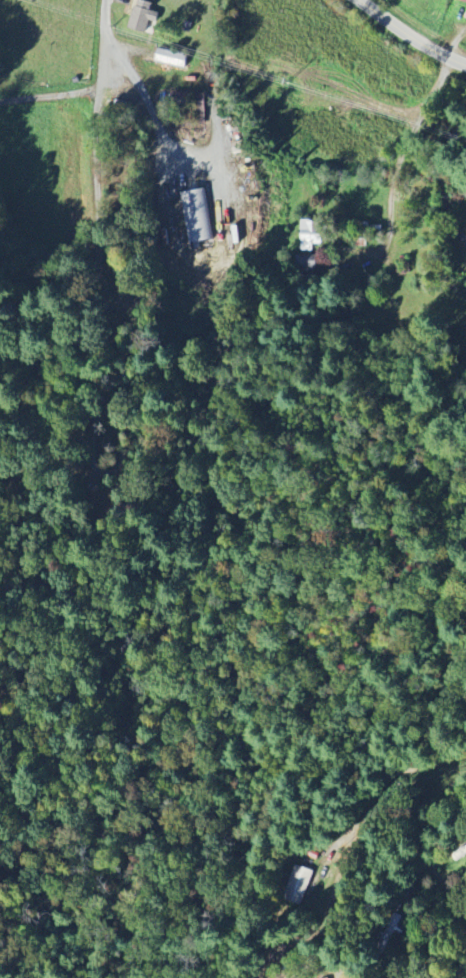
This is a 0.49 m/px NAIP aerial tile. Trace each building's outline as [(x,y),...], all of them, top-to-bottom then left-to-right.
[(153,3),(143,0),(136,0),(128,27),(145,33),(149,20),(156,23),(159,13),(151,10),(153,3)] [(155,62),(185,67),(187,54),(157,50),(155,62)] [(212,240),(205,190),(181,193),(188,243),(212,240)] [(301,251),(313,251),(313,243),(321,243),(322,230),(314,230),(314,222),(302,222),(301,251)] [(316,275),(316,255),(297,255),(298,276),(316,275)] [(303,905),(312,869),(293,865),(284,900),(303,905)]
